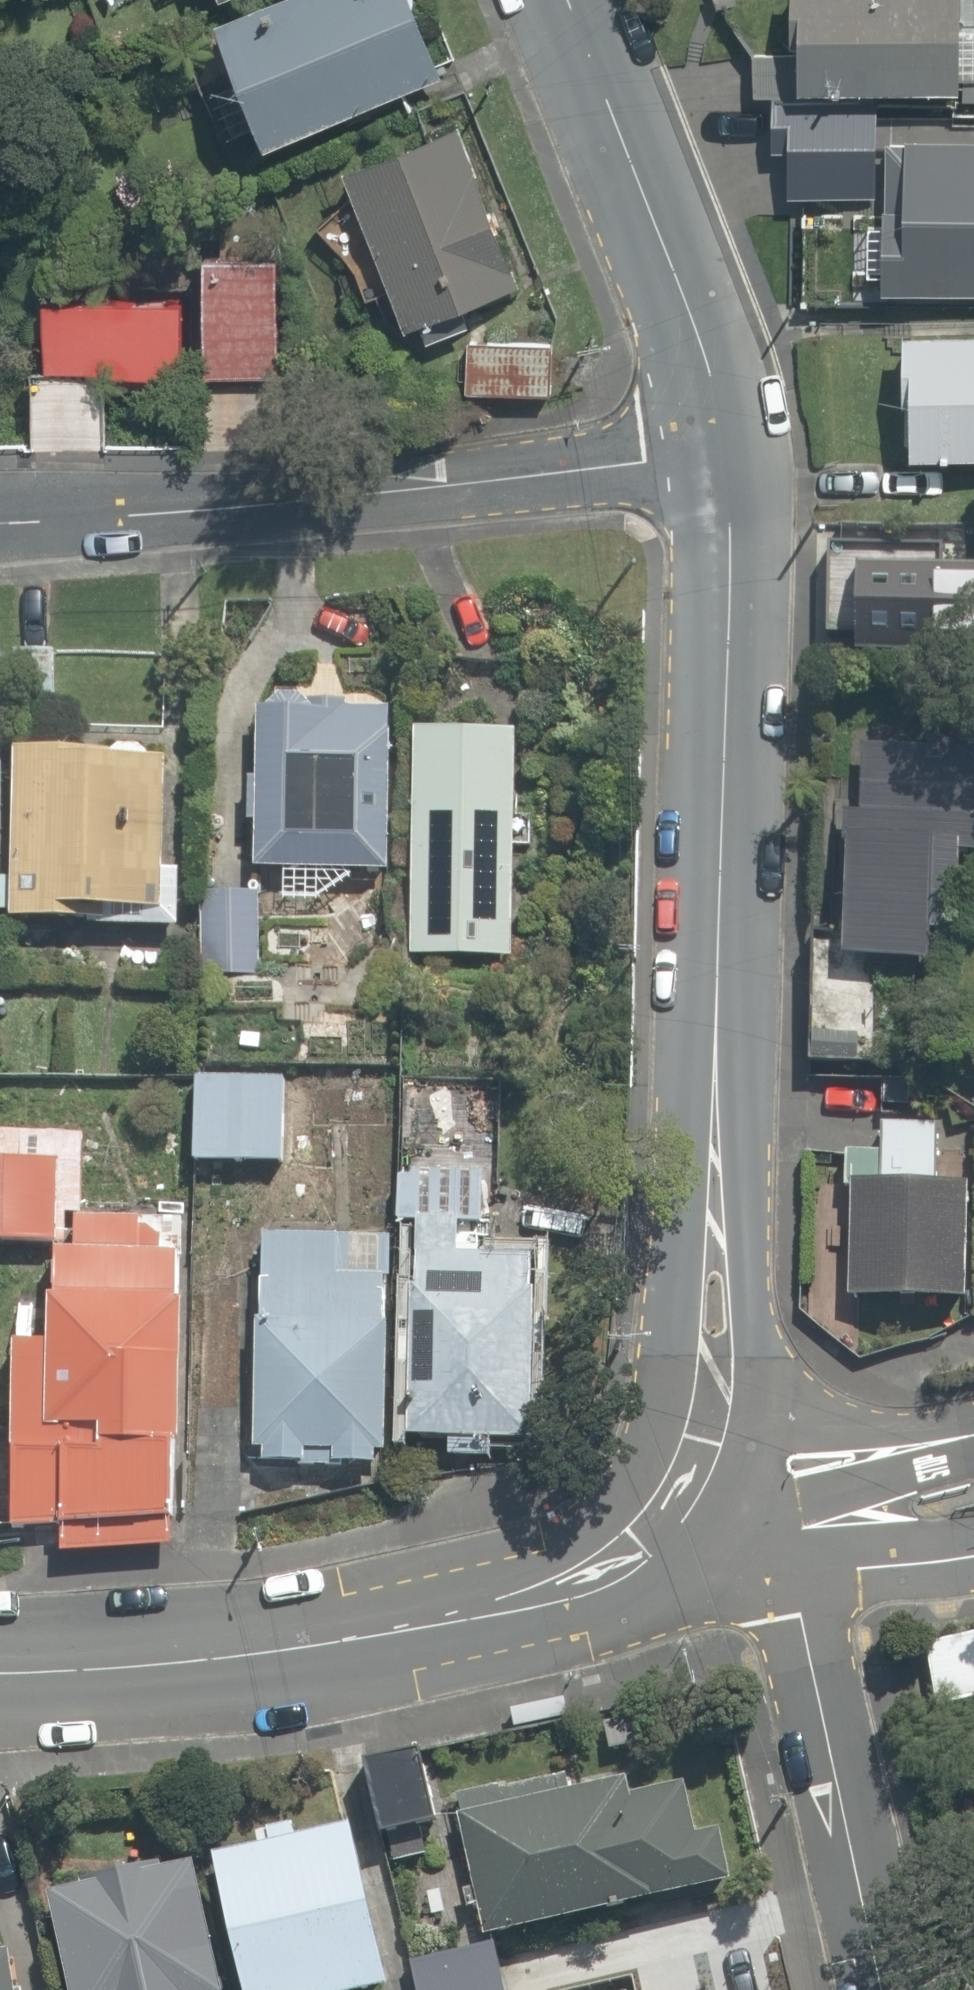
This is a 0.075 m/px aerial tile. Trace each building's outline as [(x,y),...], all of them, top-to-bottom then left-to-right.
[(231,136),(262,123),(271,145),(439,77),(427,47),(438,43),(421,0),(254,0),(257,7),(221,22),(238,63),(207,75),(231,136)] [(956,21),(957,0),(787,0),(786,9),(804,9),(801,93),(953,98),(956,21)] [(953,98),(973,99),(973,22),(956,21),(953,98)] [(551,375),(455,124),(346,166),(442,417),(551,375)] [(973,274),(973,144),(880,140),(874,292),(936,294),(937,272),(973,274)] [(249,252),(249,229),(229,228),(228,251),(207,250),(203,371),(281,373),(284,253),(249,252)] [(179,372),(180,295),(74,293),(74,305),(48,304),(47,369),(95,370),(107,370),(179,372)] [(903,456),(973,459),(973,328),(907,326),(903,456)] [(371,677),(309,675),(308,699),(256,698),(252,867),(285,868),(284,905),(317,906),(355,869),(394,870),(398,701),(371,701),(371,677)] [(520,725),(414,723),(409,957),(515,959),(520,725)] [(115,929),(177,931),(183,746),(22,740),(17,875),(2,875),(0,908),(16,908),(16,919),(79,921),(80,908),(116,909),(115,929)] [(953,808),(955,786),(914,784),(916,753),(865,750),(862,798),(837,796),(834,850),(852,851),(846,959),(923,964),(925,927),(963,929),(967,870),(952,869),(953,848),(968,849),(971,810),(953,808)] [(266,891),(198,889),(196,970),(265,971),(266,891)] [(874,985),(816,983),(812,1098),(870,1100),(874,985)] [(282,1079),(197,1074),(192,1160),(278,1164),(282,1079)] [(490,1089),(402,1085),(395,1222),(421,1223),(412,1429),(448,1431),(448,1449),(492,1451),(493,1436),(524,1437),(532,1251),(458,1248),(459,1217),(484,1218),(490,1089)] [(851,1151),(851,1294),(962,1294),(962,1148),(944,1148),(944,1117),(882,1117),(882,1151),(851,1151)] [(63,1241),(64,1211),(76,1211),(78,1126),(0,1125),(0,1163),(5,1163),(4,1240),(63,1241)] [(16,1333),(12,1527),(63,1527),(63,1552),(174,1554),(181,1200),(81,1198),(80,1225),(68,1225),(66,1334),(16,1333)] [(385,1231),(263,1227),(255,1458),(377,1462),(385,1231)] [(928,1642),(939,1710),(973,1705),(973,1635),(928,1642)] [(411,1748),(360,1761),(380,1840),(431,1827),(411,1748)] [(493,1934),(723,1886),(711,1829),(693,1833),(682,1781),(626,1793),(622,1776),(467,1809),(493,1934)] [(255,1849),(213,1858),(242,1989),(386,1989),(349,1828),(297,1839),(291,1817),(250,1826),(255,1849)] [(198,1863),(167,1870),(165,1857),(87,1875),(90,1888),(46,1897),(67,1989),(227,1989),(198,1863)] [(3,1890),(0,1891),(0,1989),(16,1989),(3,1890)] [(409,1950),(418,1989),(496,1989),(484,1935),(409,1950)] [(690,1972),(629,1985),(630,1989),(693,1989),(690,1972)]
